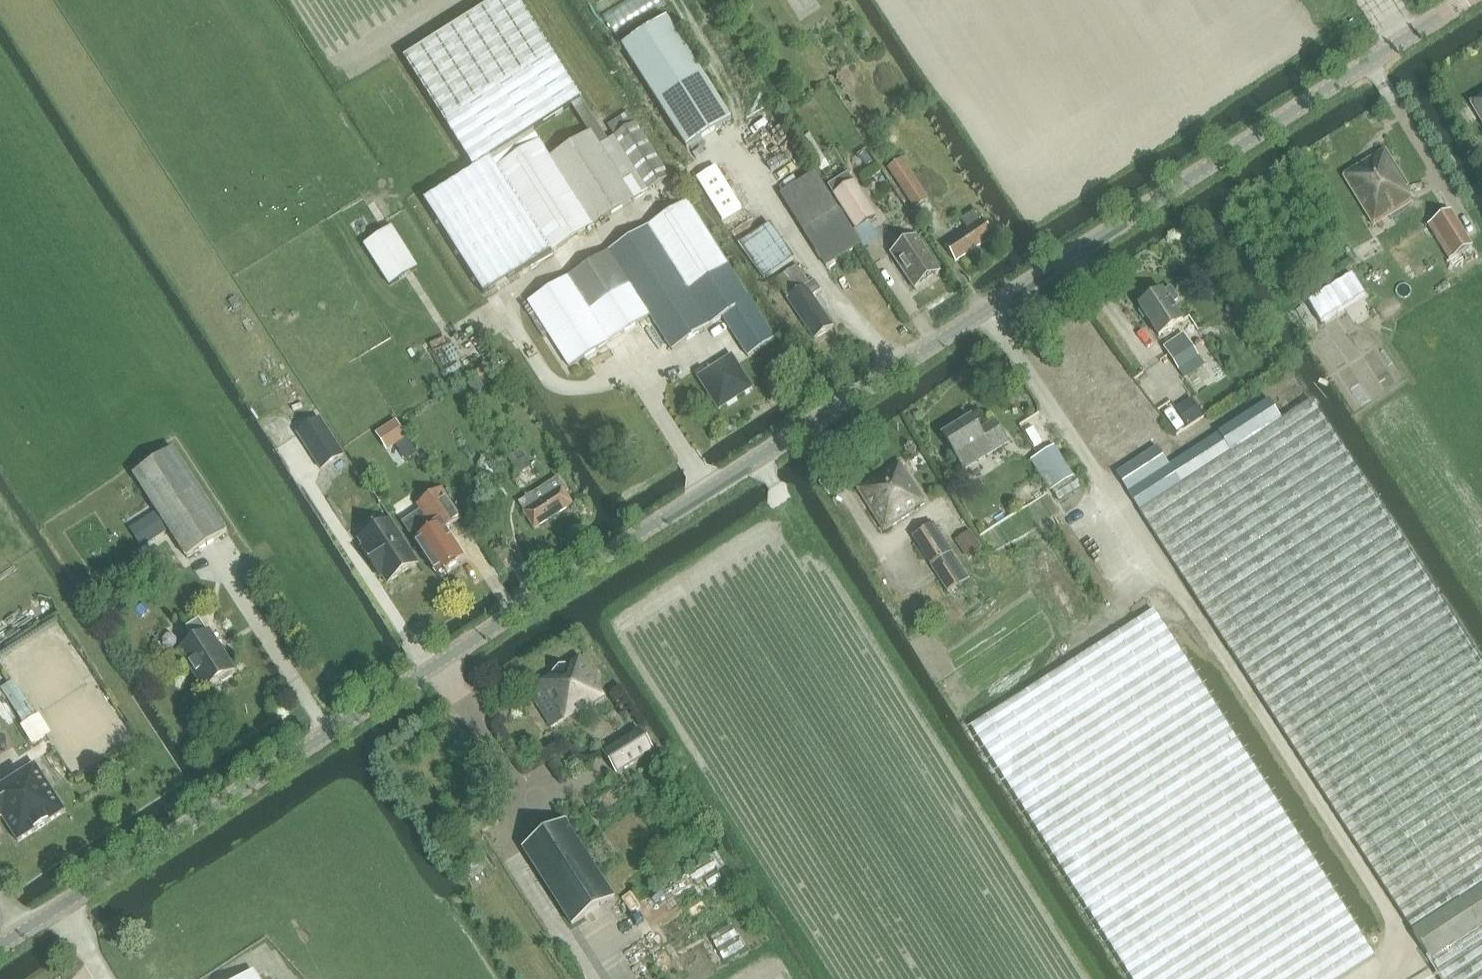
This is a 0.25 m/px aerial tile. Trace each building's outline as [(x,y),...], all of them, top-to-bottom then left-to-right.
[(600,145),(608,141),(519,0),(498,0),(404,59),(475,171),(490,161),(576,106),(592,132),(600,145)] [(621,48),(687,150),(732,122),(666,19),(621,48)] [(1471,104),(1481,123),(1481,98),(1471,104)] [(608,126),(614,136),(635,123),(629,113),(608,126)] [(817,120),(808,126),(829,159),(838,153),(817,120)] [(635,123),(614,136),(608,141),(600,145),(592,132),(549,158),(593,227),(649,190),(671,177),(636,122),(635,123)] [(811,134),(801,140),(821,173),(830,167),(811,134)] [(550,254),(593,227),(549,158),(537,141),(495,168),(550,254)] [(1412,203),(1405,190),(1408,188),(1386,151),(1344,177),(1374,226),(1412,203)] [(903,159),(888,169),(914,209),(930,199),(903,159)] [(484,295),(550,254),(495,168),(490,161),(475,171),(425,202),(484,295)] [(745,213),(716,167),(697,179),(726,226),(745,213)] [(849,171),(827,185),(856,230),(869,221),(878,216),(849,171)] [(816,172),(780,195),(803,230),(839,208),(817,172),(816,172)] [(774,341),(686,203),(528,302),(569,368),(650,316),(672,351),(722,320),(747,358),(774,341)] [(839,208),(803,230),(826,267),(862,244),(854,231),(839,208)] [(1474,246),(1451,210),(1428,225),(1449,260),(1474,246)] [(992,237),(975,211),(961,221),(967,231),(944,247),(954,262),(992,237)] [(794,259),(770,224),(740,244),(763,279),(794,259)] [(365,245),(391,286),(418,268),(392,228),(365,245)] [(891,254),(914,289),(939,272),(915,237),(891,254)] [(1373,257),(1350,270),(1357,281),(1379,267),(1373,257)] [(775,281),(813,341),(832,329),(813,299),(822,293),(815,282),(809,285),(798,267),(775,281)] [(1309,302),(1321,323),(1365,296),(1352,275),(1309,302)] [(1157,291),(1146,298),(1148,301),(1139,306),(1159,337),(1183,321),(1172,304),(1179,300),(1171,288),(1165,292),(1164,291),(1158,294),(1157,291)] [(1216,357),(1210,349),(1200,356),(1189,340),(1168,354),(1179,371),(1179,370),(1185,379),(1216,357)] [(730,358),(707,373),(699,378),(697,379),(718,411),(751,390),(730,358)] [(699,378),(707,373),(704,368),(696,373),(699,378)] [(1116,473),(1141,512),(1282,420),(1270,400),(1169,464),(1157,446),(1116,473)] [(1481,886),(1481,662),(1312,400),(1282,420),(1141,512),(1413,931),(1481,886)] [(970,419),(943,435),(963,467),(977,459),(978,461),(1007,443),(994,421),(978,431),(970,419)] [(321,420),(299,434),(321,470),(344,455),(321,420)] [(397,420),(376,434),(383,444),(404,430),(397,420)] [(1037,456),(1058,487),(1074,477),(1055,445),(1037,456)] [(226,533),(171,450),(131,476),(155,514),(167,531),(185,560),(226,533)] [(519,475),(532,466),(527,458),(513,466),(519,475)] [(884,532),(926,505),(900,463),(857,490),(884,532)] [(572,506),(556,481),(517,504),(533,530),(572,506)] [(460,523),(456,516),(439,491),(417,506),(421,512),(402,524),(435,575),(443,569),(445,571),(464,559),(446,532),(460,523)] [(155,514),(139,524),(150,542),(167,531),(155,514)] [(1000,527),(999,518),(987,520),(989,529),(1000,527)] [(417,564),(389,521),(357,541),(362,548),(359,549),(379,579),(381,578),(386,584),(417,564)] [(913,537),(932,567),(952,554),(933,524),(913,537)] [(970,532),(957,541),(968,557),(981,549),(970,532)] [(952,554),(932,567),(949,593),(968,580),(952,554)] [(1132,978),(1340,978),(1375,956),(1237,741),(1154,610),(971,727),(1132,978)] [(178,652),(203,690),(218,681),(220,682),(222,683),(231,677),(231,675),(230,673),(233,671),(208,632),(205,633),(198,622),(186,630),(193,641),(178,652)] [(578,714),(606,696),(579,653),(538,679),(564,719),(577,711),(578,714)] [(12,675),(34,709),(46,701),(23,667),(12,675)] [(14,682),(2,690),(24,725),(36,717),(14,682)] [(0,710),(0,723),(18,751),(30,744),(7,706),(0,710)] [(617,775),(655,752),(641,730),(603,753),(617,775)] [(3,817),(17,840),(17,841),(19,842),(20,841),(36,831),(36,832),(38,831),(37,830),(47,824),(49,823),(64,813),(66,812),(65,810),(36,765),(0,787),(0,819),(3,817)] [(615,899),(566,821),(523,848),(572,926),(615,899)] [(485,849),(471,854),(476,867),(490,862),(485,849)] [(697,891),(708,883),(701,872),(689,879),(697,891)] [(1413,931),(1431,961),(1481,927),(1481,886),(1413,931)] [(1431,961),(1437,971),(1434,973),(1438,978),(1481,978),(1481,927),(1431,961)]
